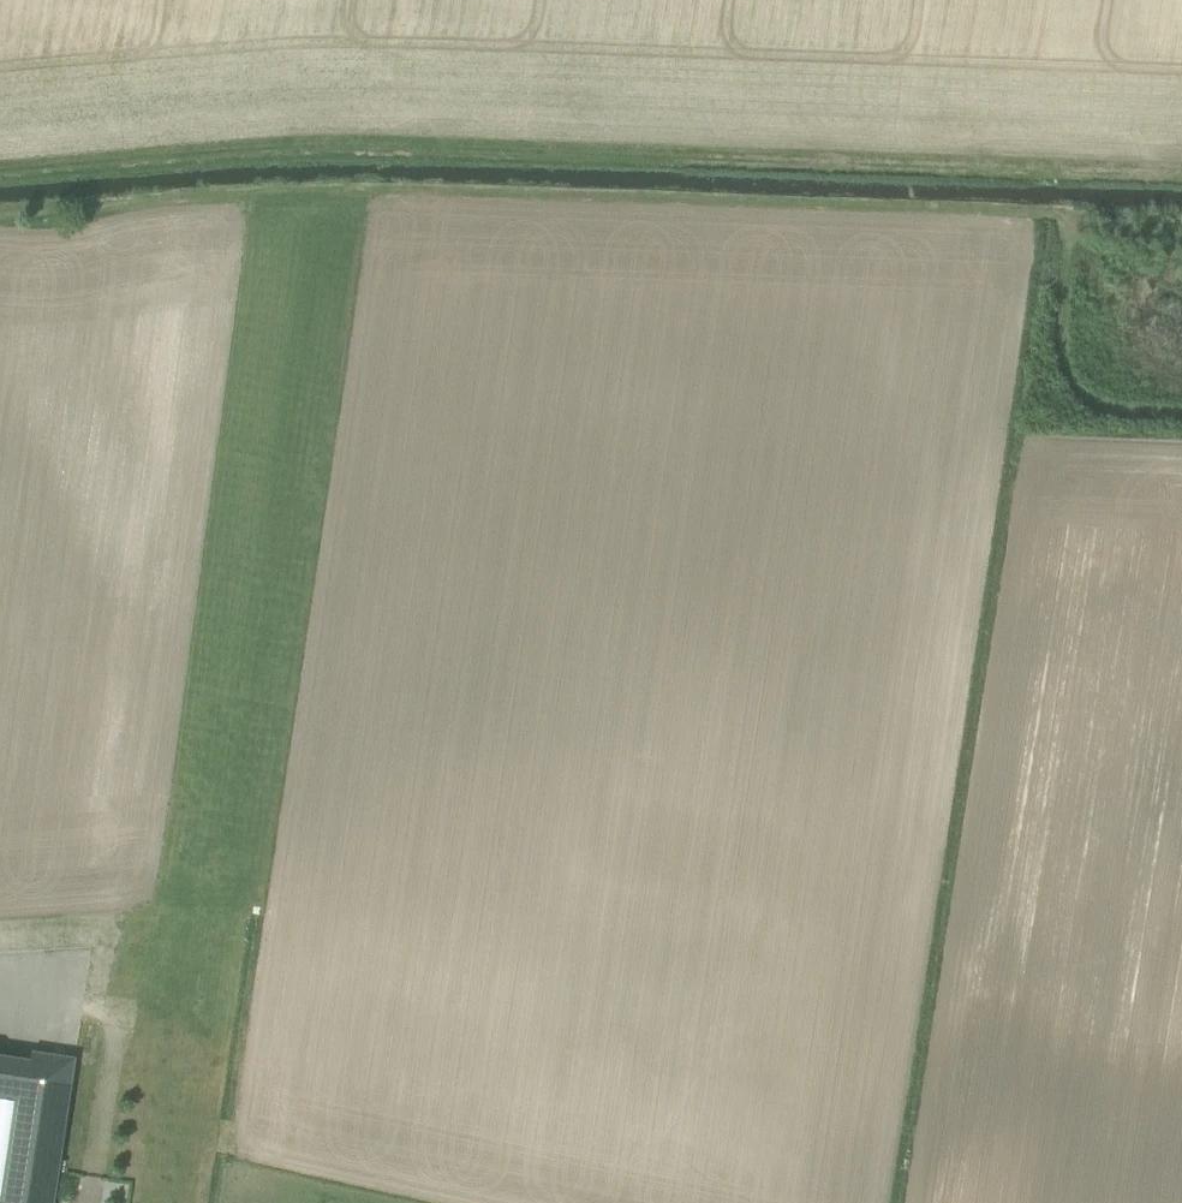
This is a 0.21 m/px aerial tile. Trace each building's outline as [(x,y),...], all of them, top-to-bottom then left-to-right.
[(70,1085),(0,1074),(0,1202),(52,1202),(70,1085)]
